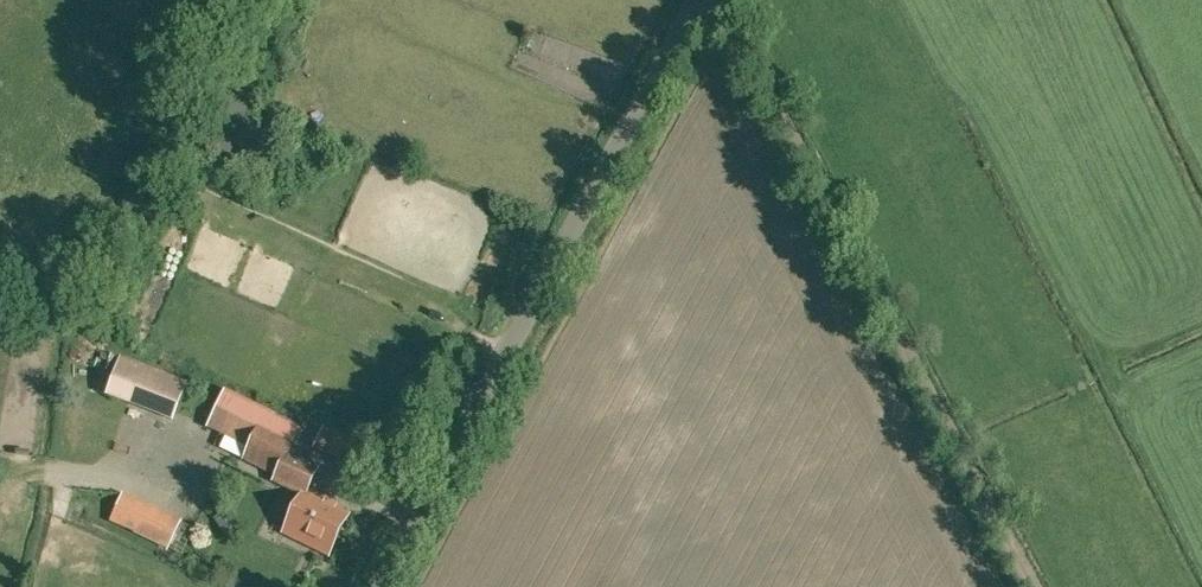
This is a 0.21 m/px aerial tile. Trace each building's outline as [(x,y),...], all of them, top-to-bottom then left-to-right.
[(185,384),(121,360),(108,395),(172,420),(185,384)] [(225,390),(216,408),(229,414),(220,431),(251,446),(245,459),(277,474),(274,480),(304,494),(285,533),(328,553),(347,514),(305,494),(317,469),(287,454),(301,427),(225,390)] [(100,522),(161,548),(174,518),(113,492),(100,522)]
